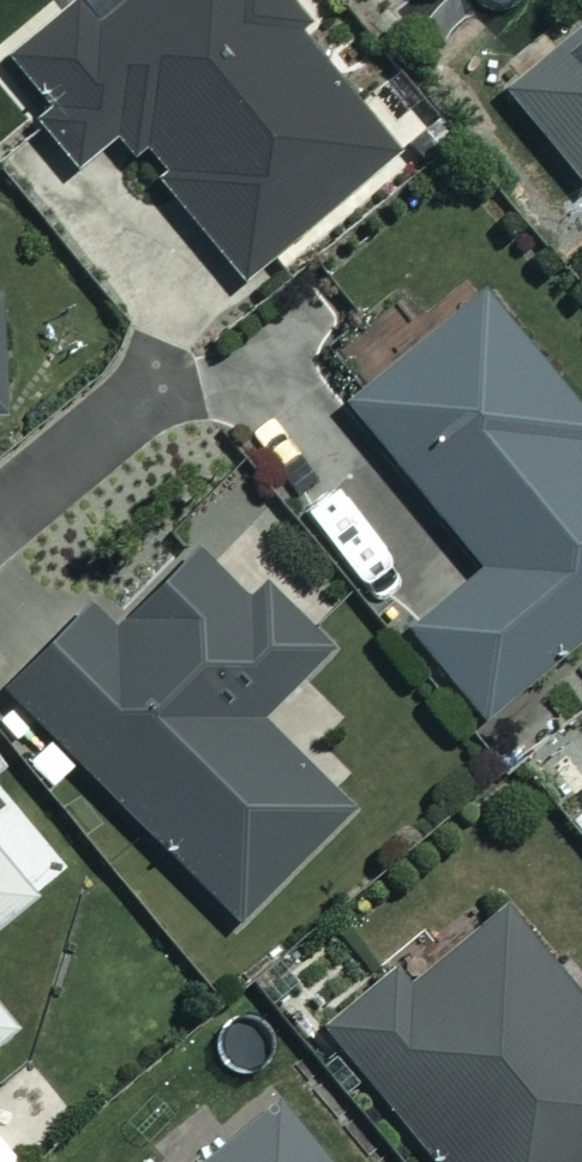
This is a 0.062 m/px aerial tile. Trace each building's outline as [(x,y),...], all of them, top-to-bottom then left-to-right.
[(76,1),(0,63),(0,78),(74,169),(108,141),(119,154),(150,156),(149,191),(230,290),(389,160),(283,31),(292,25),(271,0),(75,0),(76,1)] [(502,96),(581,193),(581,192),(581,30),(502,96)] [(472,287),(335,401),(478,574),(408,632),(480,719),(581,634),(581,456),(569,440),(581,429),(581,420),(472,287)] [(185,556),(105,637),(79,611),(0,691),(0,694),(233,924),(342,814),(251,725),(321,654),(254,588),(236,606),(185,556)] [(25,898),(0,868),(0,918),(25,898)] [(493,900),(325,1040),(427,1161),(581,1161),(581,1008),(493,900)] [(270,1109),(204,1161),(313,1161),(270,1109)] [(0,1149),(0,1161),(12,1161),(0,1149)]
